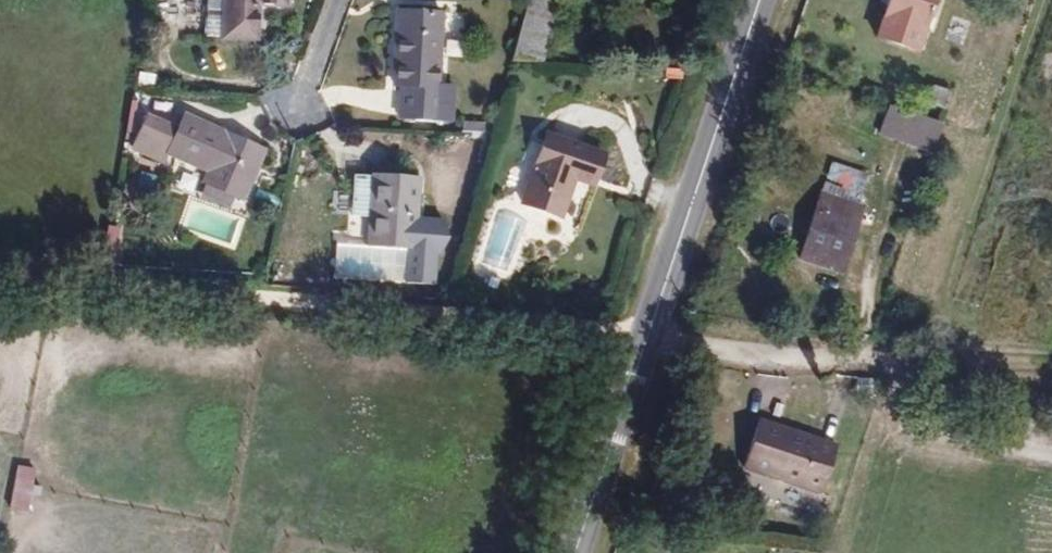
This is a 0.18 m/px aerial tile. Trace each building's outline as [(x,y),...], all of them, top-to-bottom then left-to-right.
[(203,10),(222,10),(220,33),(249,35),(254,1),(278,0),(205,0),(203,10)] [(504,47),(524,52),(539,4),(525,0),(518,0),(504,47)] [(850,35),(897,50),(915,0),(861,0),(850,35)] [(420,10),(379,7),(373,77),(381,78),(379,110),(431,115),(434,82),(417,80),(420,10)] [(222,10),(203,10),(202,33),(220,33),(222,10)] [(889,101),(878,133),(934,152),(945,119),(889,101)] [(246,141),(170,115),(164,125),(142,117),(131,147),(161,158),(165,149),(200,162),(198,173),(233,185),(246,141)] [(451,120),(450,129),(480,130),(480,122),(451,120)] [(584,143),(525,125),(507,195),(541,206),(555,160),(577,168),(584,143)] [(358,220),(361,175),(341,174),(339,220),(358,220)] [(410,177),(361,175),(358,220),(356,243),(394,245),(392,273),(427,275),(429,217),(406,212),(410,177)] [(847,200),(805,186),(785,248),(826,263),(847,200)] [(392,273),(394,245),(328,241),(326,268),(392,273)] [(808,450),(733,425),(716,471),(792,497),(808,450)] [(33,468),(18,467),(13,508),(29,510),(33,468)]
